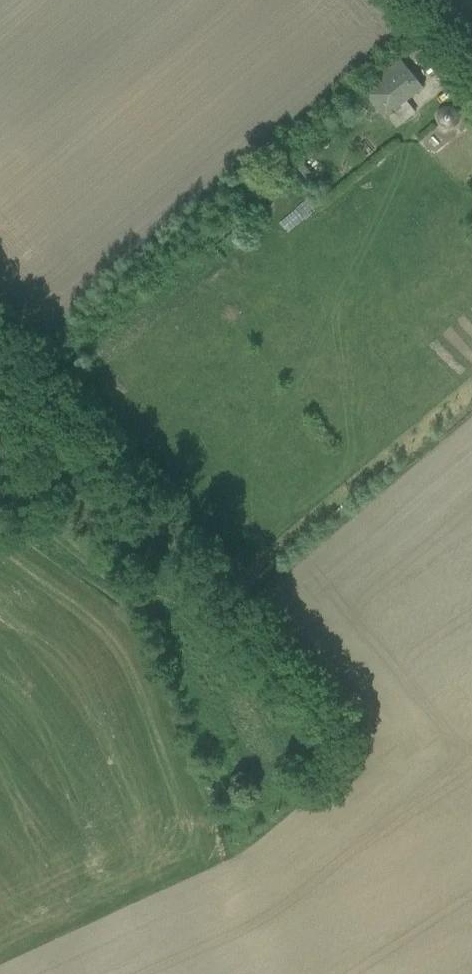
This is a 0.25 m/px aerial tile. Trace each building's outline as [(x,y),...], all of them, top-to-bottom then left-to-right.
[(370,83),(379,93),(393,110),(422,86),(400,59),(370,83)]
